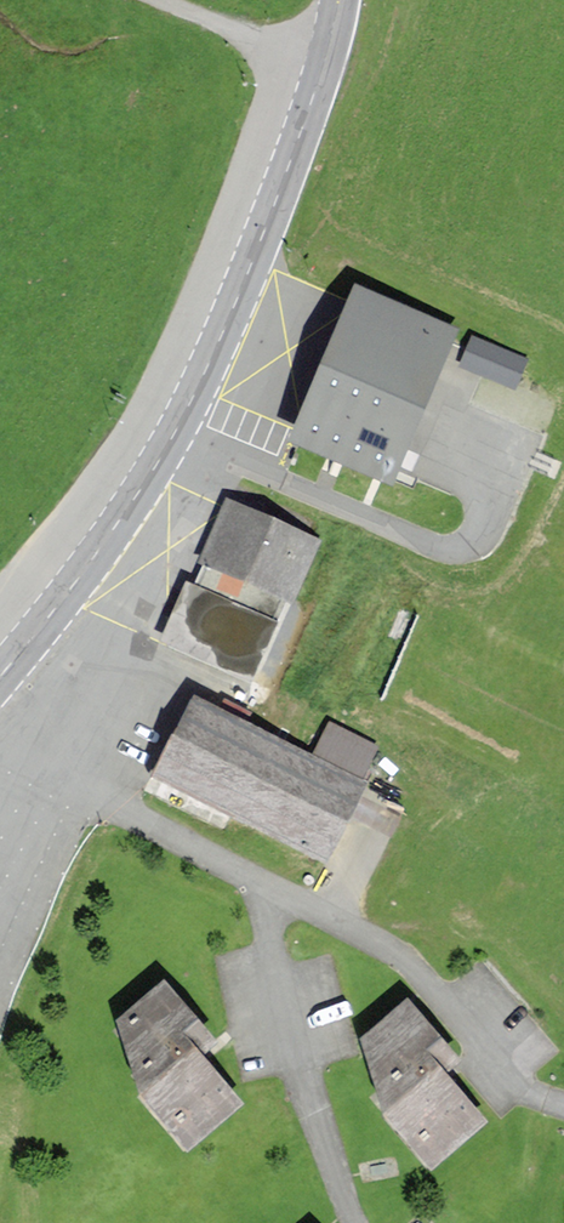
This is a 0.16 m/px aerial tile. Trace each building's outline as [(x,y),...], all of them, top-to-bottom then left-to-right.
[(455,328),(350,285),(286,441),(390,484),(455,328)] [(528,359),(470,336),(458,367),(515,390),(528,359)] [(315,543),(226,505),(166,642),(255,680),(315,543)] [(366,784),(194,701),(156,779),(328,862),(366,784)] [(117,1023),(141,1100),(184,1150),(239,1104),(200,1058),(214,1045),(163,985),(117,1023)] [(363,1039),(384,1119),(427,1169),(482,1122),(442,1076),(458,1063),(405,1002),(363,1039)]
